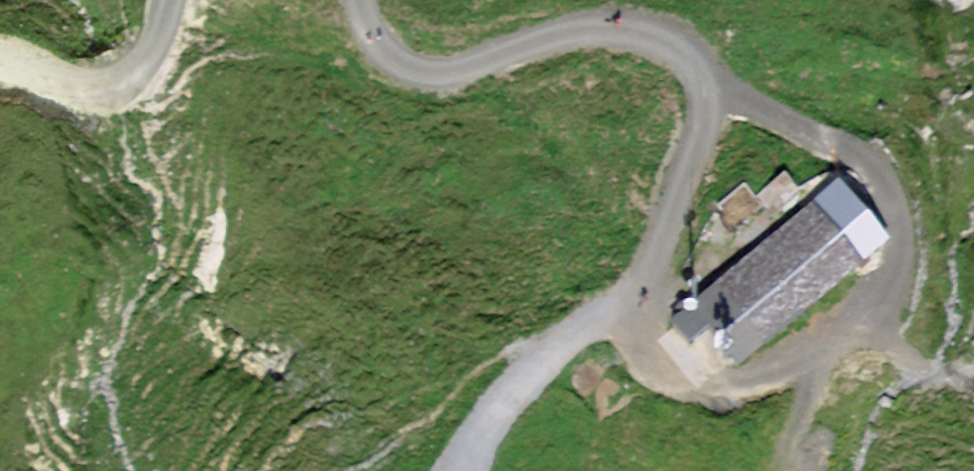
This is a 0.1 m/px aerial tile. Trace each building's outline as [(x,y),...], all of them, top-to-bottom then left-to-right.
[(750,364),(858,269),(816,221),(707,316),(750,364)]
